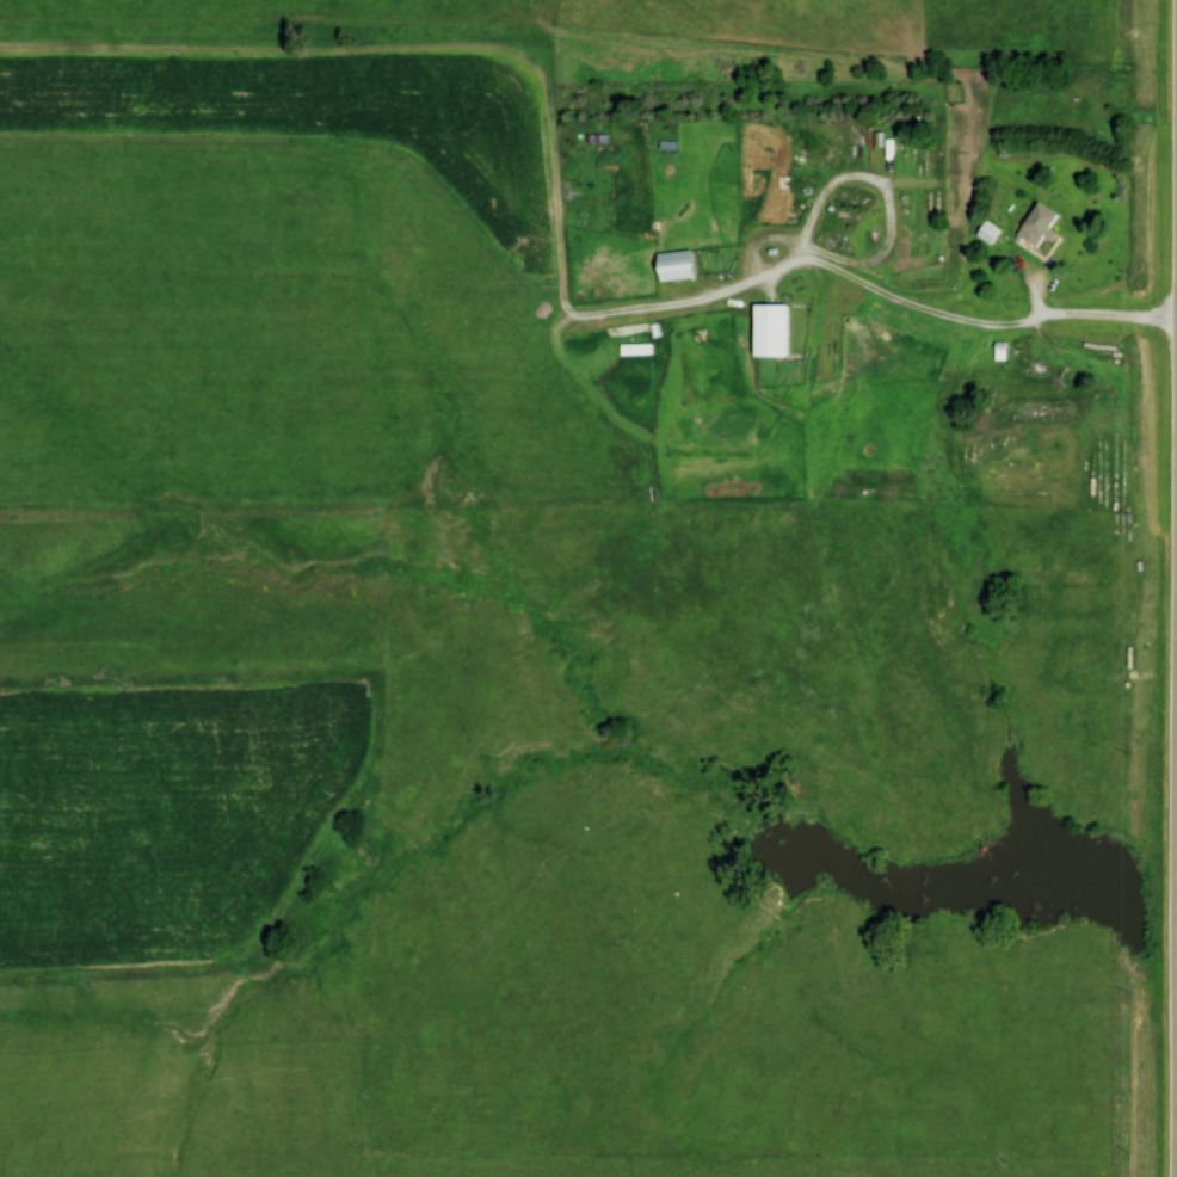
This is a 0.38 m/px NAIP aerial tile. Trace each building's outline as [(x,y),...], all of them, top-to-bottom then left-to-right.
[(1017,237),(1035,250),(1059,215),(1041,202),(1017,237)] [(992,245),(1002,231),(987,221),(978,235),(992,245)] [(661,282),(696,278),(693,251),(658,254),(661,282)] [(755,358),(788,358),(788,304),(755,304),(755,358)]
